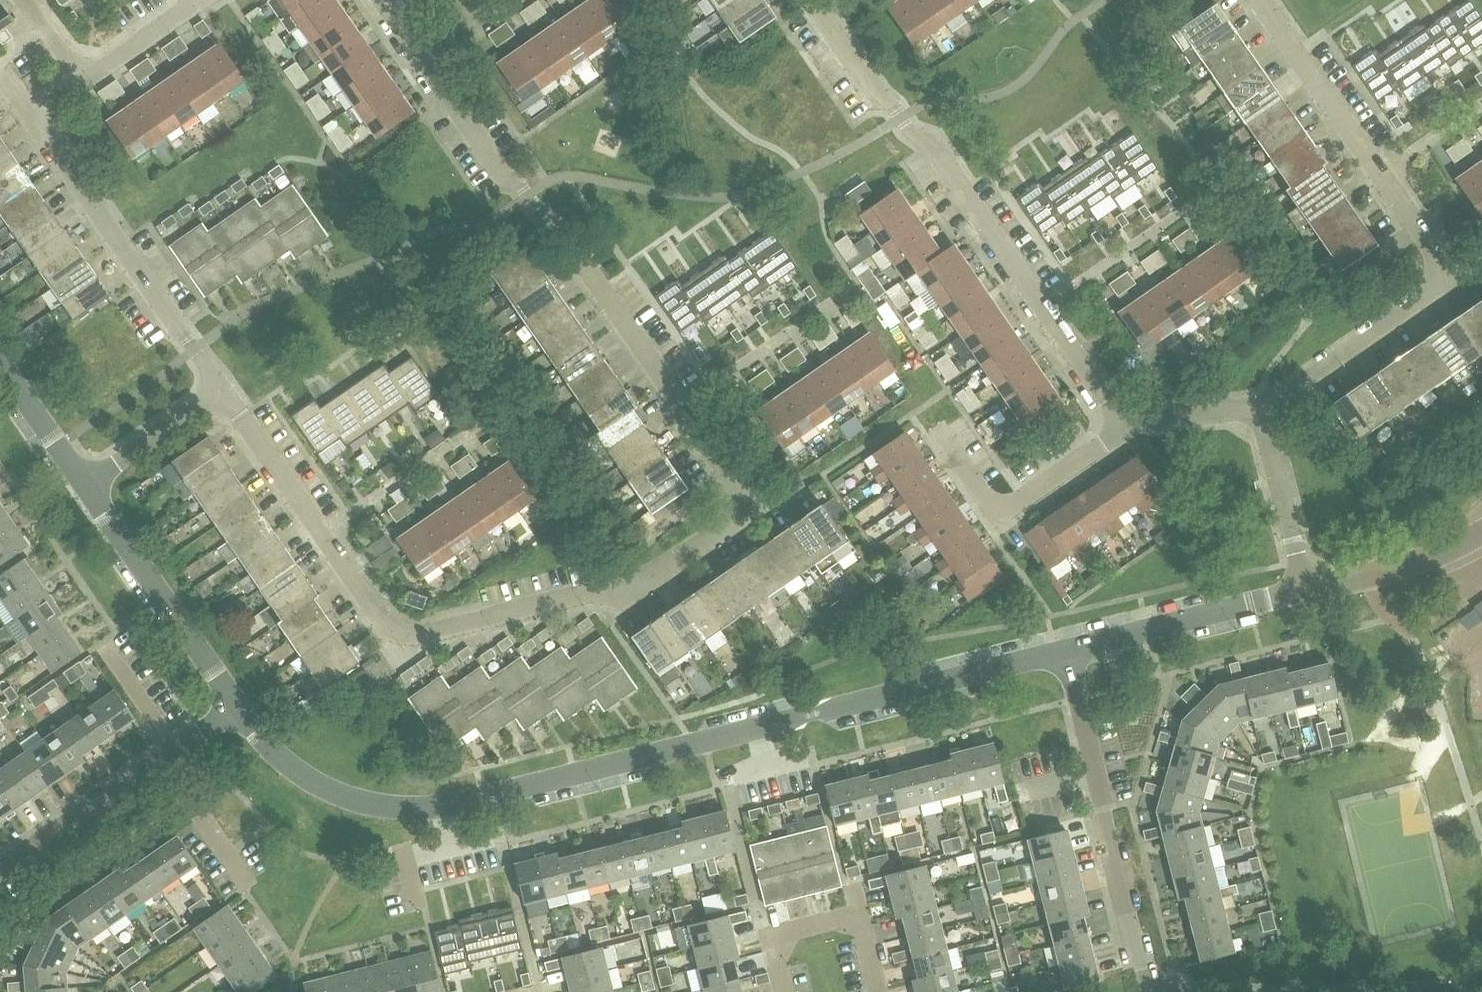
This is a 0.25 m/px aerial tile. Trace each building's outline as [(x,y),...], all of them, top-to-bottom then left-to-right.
[(268,2),(279,18),(289,11),(304,0),(270,0),(268,2)] [(289,11),(279,18),(290,34),(300,27),(337,1),(336,0),(304,0),(289,11)] [(621,35),(596,0),(592,0),(579,9),(604,47),(621,35)] [(637,24),(620,0),(596,0),(621,35),(637,24)] [(717,12),(735,0),(709,0),(717,12)] [(728,28),(765,2),(764,0),(735,0),(717,12),(728,28)] [(905,0),(901,0),(888,9),(913,46),(929,35),(905,0)] [(929,35),(945,24),(929,0),(905,0),(929,35)] [(945,24),(961,12),(953,0),(929,0),(945,24)] [(977,0),(953,0),(961,12),(978,1),(977,0)] [(1447,15),(1472,51),(1481,44),(1481,18),(1470,0),(1469,0),(1447,15)] [(348,17),(337,1),(300,27),(311,43),(348,17)] [(538,20),(547,14),(539,1),(530,8),(538,20)] [(765,2),(728,28),(740,45),(777,19),(765,2)] [(1180,29),(1192,46),(1229,20),(1217,4),(1180,29)] [(265,17),(259,8),(247,16),(253,25),(265,17)] [(530,8),(521,14),(529,26),(538,20),(530,8)] [(579,9),(563,21),(588,58),(604,47),(579,9)] [(69,15),(73,21),(79,17),(74,11),(69,15)] [(1449,67),(1472,51),(1447,15),(1426,29),(1425,30),(1447,61),(1446,62),(1449,67)] [(11,35),(6,29),(16,22),(11,16),(2,22),(0,19),(0,43),(11,35)] [(359,33),(348,17),(311,43),(322,59),(359,33)] [(212,32),(203,20),(194,26),(203,38),(212,32)] [(1203,62),(1240,36),(1229,20),(1192,46),(1183,52),(1194,68),(1203,62)] [(572,69),(588,58),(563,21),(546,32),(572,69)] [(507,23),(498,29),(507,42),(516,35),(507,23)] [(1425,30),(1426,29),(1423,25),(1400,40),(1425,76),(1446,62),(1447,61),(1425,30)] [(498,48),(507,42),(498,29),(489,36),(498,48)] [(274,30),(262,39),(269,49),(281,41),(274,30)] [(572,69),(546,32),(530,43),(556,80),(572,69)] [(333,75),(370,49),(359,33),(322,59),(333,75)] [(171,43),(179,55),(188,49),(180,36),(171,43)] [(1250,52),(1240,36),(1203,62),(1213,78),(1250,52)] [(1400,40),(1379,54),(1378,55),(1400,86),(1399,87),(1402,92),(1425,76),(1400,40)] [(275,57),(287,49),(281,41),(269,49),(275,57)] [(171,43),(162,49),(170,61),(179,55),(171,43)] [(540,91),(556,80),(530,43),(514,54),(540,91)] [(220,44),(204,55),(230,92),(246,81),(220,44)] [(1159,45),(1150,51),(1161,66),(1169,61),(1159,45)] [(381,65),(370,49),(333,75),(344,91),(381,65)] [(1377,102),(1399,87),(1400,86),(1378,55),(1379,54),(1376,49),(1353,65),(1377,102)] [(1224,93),(1261,68),(1250,52),(1213,78),(1224,93)] [(517,107),(540,91),(514,54),(503,62),(501,59),(492,60),(487,63),(517,107)] [(204,55),(188,66),(214,103),(230,92),(204,55)] [(139,65),(148,77),(157,71),(148,58),(139,65)] [(1171,60),(1161,67),(1169,79),(1171,82),(1172,83),(1178,79),(1182,76),(1171,60)] [(297,62),(284,70),(291,80),(304,72),(297,62)] [(139,83),(148,77),(139,65),(130,71),(139,83)] [(392,81),(381,65),(344,91),(355,107),(392,81)] [(214,103),(188,66),(172,77),(198,115),(214,103)] [(1224,93),(1235,109),(1272,84),(1261,68),(1224,93)] [(304,72),(291,80),(297,89),(309,80),(304,72)] [(172,77),(156,88),(182,126),(198,115),(172,77)] [(108,86),(116,99),(125,93),(117,80),(108,86)] [(1465,90),(1458,80),(1452,85),(1459,95),(1465,90)] [(403,97),(392,81),(355,107),(367,123),(403,97)] [(1283,99),(1272,84),(1235,109),(1246,125),(1283,99)] [(99,93),(107,105),(116,99),(108,86),(99,93)] [(140,100),(166,137),(182,126),(156,88),(140,100)] [(313,112),(326,103),(319,93),(306,102),(313,112)] [(415,113),(403,97),(367,123),(378,139),(415,113)] [(1434,97),(1427,101),(1434,111),(1441,107),(1434,97)] [(1257,141),(1294,116),(1283,99),(1246,125),(1257,141)] [(140,100),(124,111),(150,148),(166,137),(140,100)] [(313,112),(319,120),(331,112),(326,103),(313,112)] [(134,159),(150,148),(124,111),(108,122),(134,159)] [(1403,125),(1396,115),(1390,120),(1397,130),(1403,125)] [(1305,131),(1294,116),(1257,141),(1268,157),(1305,131)] [(341,125),(328,134),(335,144),(348,135),(341,125)] [(1316,147),(1305,131),(1268,157),(1279,173),(1316,147)] [(1133,133),(1111,148),(1135,184),(1158,169),(1133,133)] [(348,135),(335,144),(341,152),(353,143),(348,135)] [(12,152),(1,136),(0,137),(0,161),(12,152)] [(1455,145),(1464,157),(1473,151),(1464,139),(1455,145)] [(1455,145),(1446,151),(1455,163),(1464,157),(1455,145)] [(1327,163),(1316,147),(1279,173),(1290,188),(1285,191),(1286,192),(1327,163)] [(1111,148),(1090,163),(1089,163),(1110,194),(1110,195),(1113,200),(1135,184),(1111,148)] [(12,152),(0,161),(0,184),(23,168),(12,152)] [(1086,158),(1064,173),(1089,209),(1110,195),(1110,194),(1089,163),(1090,163),(1086,158)] [(1471,169),(1481,184),(1481,162),(1471,169)] [(1286,192),(1297,208),(1334,182),(1324,167),(1328,164),(1327,163),(1286,192)] [(279,165),(269,172),(274,179),(285,172),(279,165)] [(34,184),(23,168),(0,184),(0,207),(34,184)] [(1481,217),(1481,184),(1471,169),(1455,180),(1481,217)] [(1066,225),(1089,209),(1064,173),(1043,187),(1042,188),(1064,219),(1063,220),(1066,225)] [(262,176),(252,183),(257,191),(268,184),(262,176)] [(247,185),(242,179),(232,186),(236,193),(247,185)] [(1345,197),(1334,182),(1297,208),(1308,224),(1345,197)] [(1041,235),(1063,220),(1064,219),(1042,188),(1043,187),(1039,183),(1016,199),(1041,235)] [(34,184),(0,207),(0,213),(8,225),(45,199),(34,184)] [(865,184),(846,198),(853,208),(873,195),(865,184)] [(313,249),(330,237),(294,186),(278,197),(313,249)] [(1178,197),(1171,187),(1164,192),(1171,202),(1178,197)] [(1260,189),(1250,196),(1257,206),(1267,199),(1260,189)] [(230,197),(225,190),(215,197),(220,204),(230,197)] [(861,217),(872,233),(909,207),(898,191),(861,217)] [(278,197),(262,208),(261,209),(290,252),(296,261),(313,249),(278,197)] [(1308,224),(1319,240),(1357,214),(1345,197),(1308,224)] [(8,225),(19,241),(56,215),(45,199),(8,225)] [(240,211),(275,263),(290,252),(261,209),(262,208),(256,200),(240,211)] [(210,201),(199,208),(204,215),(214,208),(210,201)] [(189,203),(178,211),(184,218),(194,211),(189,203)] [(1145,219),(1152,215),(1145,205),(1138,209),(1145,219)] [(872,233),(883,249),(920,223),(909,207),(872,233)] [(240,211),(223,223),(259,274),(275,263),(240,211)] [(1222,224),(1214,212),(1204,219),(1213,231),(1222,224)] [(1129,223),(1122,213),(1115,218),(1122,228),(1129,223)] [(1367,229),(1357,214),(1319,240),(1330,255),(1367,229)] [(30,257),(67,231),(56,215),(19,241),(30,257)] [(173,215),(162,222),(167,229),(178,222),(173,215)] [(243,285),(259,274),(223,223),(210,232),(209,233),(238,276),(237,277),(243,285)] [(894,265),(931,239),(920,223),(883,249),(894,265)] [(204,224),(187,236),(222,287),(237,277),(238,276),(209,233),(210,232),(204,224)] [(1191,228),(1182,234),(1191,247),(1200,240),(1191,228)] [(1341,272),(1379,246),(1367,229),(1330,255),(1341,272)] [(1105,240),(1098,230),(1091,234),(1098,244),(1105,240)] [(30,257),(41,272),(78,247),(67,231),(30,257)] [(750,246),(775,283),(798,267),(773,231),(750,246)] [(1182,253),(1191,247),(1182,234),(1173,241),(1182,253)] [(834,243),(842,254),(854,246),(847,235),(834,243)] [(1231,235),(1214,248),(1240,286),(1258,273),(1231,235)] [(206,298),(222,287),(187,236),(170,247),(206,298)] [(906,281),(917,273),(942,255),(931,239),(894,265),(906,281)] [(729,262),(749,292),(753,298),(775,283),(750,246),(729,261),(729,262)] [(842,254),(852,269),(860,263),(855,256),(860,253),(854,246),(842,254)] [(917,273),(928,289),(965,263),(954,246),(942,255),(917,273)] [(78,247),(41,272),(52,288),(89,263),(78,247)] [(490,273),(502,290),(539,264),(528,247),(490,273)] [(1053,253),(1060,263),(1067,258),(1060,248),(1053,253)] [(1224,296),(1240,286),(1214,248),(1198,259),(1224,296)] [(1160,250),(1151,256),(1159,268),(1168,262),(1160,250)] [(728,307),(749,292),(729,262),(729,261),(725,255),(703,271),(728,307)] [(1150,275),(1159,268),(1151,256),(1142,263),(1150,275)] [(1198,259),(1182,270),(1208,307),(1224,296),(1198,259)] [(52,288),(63,304),(100,278),(89,263),(52,288)] [(965,263),(928,289),(939,305),(976,279),(965,263)] [(550,280),(539,264),(502,290),(513,306),(550,280)] [(869,267),(856,275),(858,278),(863,285),(875,276),(869,267)] [(1193,318),(1208,307),(1182,270),(1167,281),(1193,318)] [(705,323),(728,307),(703,271),(682,286),(681,286),(703,317),(702,317),(705,323)] [(1120,278),(1128,290),(1137,284),(1129,272),(1120,278)] [(875,276),(863,285),(869,294),(882,285),(875,276)] [(100,278),(63,304),(75,321),(112,295),(100,278)] [(1119,297),(1128,290),(1120,278),(1111,285),(1119,297)] [(939,305),(950,321),(987,295),(976,279),(939,305)] [(524,321),(561,296),(550,280),(513,306),(524,321)] [(702,317),(703,317),(681,286),(682,286),(678,280),(655,296),(680,332),(702,317)] [(1167,281),(1151,292),(1177,329),(1193,318),(1167,281)] [(810,300),(817,295),(810,285),(803,290),(810,300)] [(900,291),(890,298),(897,309),(907,302),(900,291)] [(1151,292),(1135,303),(1161,340),(1177,329),(1151,292)] [(950,321),(961,337),(998,311),(987,295),(950,321)] [(572,311),(561,296),(524,321),(535,337),(572,311)] [(1472,307),(1481,321),(1481,300),(1472,307)] [(784,318),(791,313),(784,303),(777,308),(784,318)] [(1145,351),(1161,340),(1135,303),(1119,314),(1145,351)] [(1481,354),(1481,321),(1472,307),(1457,318),(1481,354)] [(844,317),(853,329),(862,323),(854,310),(844,317)] [(904,318),(908,324),(919,316),(915,310),(904,318)] [(583,327),(572,311),(535,337),(546,353),(583,327)] [(768,321),(761,311),(755,316),(761,326),(768,321)] [(998,311),(961,337),(972,353),(1009,327),(998,311)] [(1481,355),(1481,354),(1457,318),(1441,329),(1466,366),(1481,355)] [(920,341),(932,333),(924,322),(913,330),(920,341)] [(38,335),(31,325),(20,333),(27,343),(38,335)] [(546,353),(557,369),(594,343),(583,327),(546,353)] [(830,327),(821,333),(829,345),(838,339),(830,327)] [(972,353),(983,369),(1020,343),(1009,327),(972,353)] [(744,338),(737,328),(730,332),(737,343),(744,338)] [(1223,329),(1213,336),(1218,343),(1228,336),(1223,329)] [(1451,377),(1466,366),(1441,329),(1425,340),(1451,377)] [(820,351),(829,345),(821,333),(812,339),(820,351)] [(920,341),(925,349),(937,341),(932,333),(920,341)] [(880,383),(896,372),(870,335),(854,346),(880,383)] [(1451,377),(1425,340),(1409,351),(1435,388),(1451,377)] [(605,359),(594,343),(557,369),(568,384),(605,359)] [(1031,359),(1020,343),(983,369),(988,375),(982,379),(987,387),(993,383),(994,384),(1031,359)] [(706,356),(699,346),(693,351),(699,361),(706,356)] [(864,394),(880,383),(854,346),(838,357),(864,394)] [(806,361),(798,349),(789,355),(797,367),(806,361)] [(1419,399),(1435,388),(1409,351),(1393,362),(1419,399)] [(512,353),(502,360),(513,376),(520,371),(523,369),(512,353)] [(941,371),(952,363),(945,354),(934,361),(941,371)] [(788,373),(797,367),(789,355),(780,361),(788,373)] [(427,377),(424,372),(412,356),(390,372),(389,372),(410,403),(410,404),(415,412),(439,395),(427,377)] [(848,405),(864,394),(838,357),(822,368),(848,405)] [(605,359),(568,384),(579,400),(616,374),(605,359)] [(994,384),(1005,400),(1042,375),(1031,359),(994,384)] [(1126,361),(1117,368),(1127,382),(1136,374),(1126,361)] [(1403,410),(1419,399),(1393,362),(1378,373),(1403,410)] [(952,363),(941,371),(947,380),(958,373),(952,363)] [(379,367),(375,370),(363,378),(390,418),(410,404),(410,403),(389,372),(390,372),(384,364),(379,367)] [(831,416),(848,405),(822,368),(806,379),(831,416)] [(520,371),(513,376),(524,392),(526,390),(531,386),(520,371)] [(774,383),(765,371),(756,377),(765,390),(774,383)] [(1388,421),(1403,410),(1378,373),(1362,384),(1388,421)] [(627,390),(616,374),(579,400),(589,416),(627,390)] [(1005,400),(1016,416),(1053,391),(1042,375),(1005,400)] [(747,384),(756,396),(765,390),(756,377),(747,384)] [(342,393),(369,432),(390,418),(363,378),(358,382),(354,384),(342,393)] [(806,379),(790,390),(815,427),(831,416),(806,379)] [(1362,384),(1346,395),(1372,432),(1388,421),(1362,384)] [(963,405),(976,396),(970,387),(957,395),(963,405)] [(639,408),(627,390),(589,416),(600,432),(596,435),(597,436),(634,409),(635,410),(639,408)] [(799,438),(815,427),(790,390),(774,401),(799,438)] [(1027,432),(1064,407),(1053,391),(1016,416),(1027,432)] [(341,439),(346,447),(369,432),(342,393),(337,396),(333,399),(321,407),(320,408),(341,439)] [(1355,443),(1372,432),(1346,395),(1329,406),(1355,443)] [(970,414),(982,405),(976,396),(963,405),(970,414)] [(1471,405),(1481,419),(1481,418),(1481,397),(1471,405)] [(291,416),(318,455),(341,439),(320,408),(321,407),(315,399),(298,411),(294,414),(291,416)] [(758,412),(783,449),(799,438),(774,401),(758,412)] [(634,409),(597,436),(608,452),(646,425),(635,410),(634,409)] [(991,417),(978,426),(985,436),(998,428),(991,417)] [(656,441),(646,425),(608,452),(619,467),(656,441)] [(1003,435),(998,428),(985,436),(990,444),(1003,435)] [(431,434),(439,444),(446,439),(438,429),(431,434)] [(574,430),(563,438),(571,448),(582,440),(574,430)] [(869,469),(875,478),(885,471),(917,449),(905,433),(874,454),(879,462),(869,469)] [(425,439),(432,449),(439,444),(431,434),(425,439)] [(172,462),(183,479),(220,453),(209,436),(172,462)] [(493,438),(484,444),(493,456),(502,450),(493,438)] [(667,457),(656,441),(619,467),(630,483),(667,457)] [(917,449),(885,471),(875,478),(879,484),(889,476),(896,487),(928,465),(917,449)] [(231,469),(220,453),(183,479),(194,494),(231,469)] [(478,466),(470,454),(461,460),(469,473),(478,466)] [(630,483),(641,499),(678,473),(667,457),(630,483)] [(1121,468),(1149,509),(1157,504),(1150,494),(1159,488),(1138,457),(1121,468)] [(396,474),(403,469),(396,459),(389,463),(396,474)] [(469,473),(461,460),(451,467),(460,479),(469,473)] [(536,499),(510,462),(494,473),(520,510),(536,499)] [(389,463),(382,468),(389,479),(396,474),(389,463)] [(896,510),(907,502),(939,481),(928,465),(896,487),(901,494),(891,501),(896,510)] [(1149,509),(1121,468),(1106,479),(1127,510),(1136,504),(1142,514),(1149,509)] [(194,494),(205,510),(242,485),(231,469),(194,494)] [(494,473),(478,484),(504,521),(520,510),(494,473)] [(690,490),(678,473),(641,499),(652,516),(690,490)] [(429,482),(438,494),(447,488),(438,476),(429,482)] [(846,482),(842,476),(834,482),(832,483),(836,488),(846,482)] [(345,494),(352,489),(345,479),(337,483),(345,494)] [(1111,521),(1118,530),(1122,537),(1129,532),(1125,527),(1126,526),(1119,516),(1127,510),(1106,479),(1090,490),(1111,521)] [(939,481),(907,502),(896,510),(901,516),(911,508),(918,518),(950,497),(939,481)] [(438,494),(429,482),(420,489),(429,501),(438,494)] [(462,495),(488,532),(504,521),(478,484),(462,495)] [(253,500),(242,485),(205,510),(216,526),(253,500)] [(1111,521),(1090,490),(1074,501),(1095,532),(1104,526),(1111,535),(1118,530),(1111,521)] [(462,495),(446,506),(472,544),(488,532),(462,495)] [(913,533),(918,541),(929,534),(960,512),(950,497),(918,518),(923,526),(913,533)] [(415,510),(407,498),(398,504),(406,516),(415,510)] [(216,526),(227,542),(264,516),(253,500),(216,526)] [(1074,501),(1058,512),(1086,553),(1094,547),(1087,537),(1095,532),(1074,501)] [(406,516),(398,504),(389,511),(397,523),(406,516)] [(849,542),(848,543),(823,505),(806,517),(838,564),(856,552),(849,542)] [(456,555),(472,544),(446,506),(430,517),(456,555)] [(3,510),(0,512),(0,538),(15,528),(3,510)] [(960,512),(929,534),(918,541),(923,548),(933,540),(940,550),(971,528),(960,512)] [(1064,553),(1072,547),(1079,557),(1086,553),(1058,512),(1042,523),(1064,553)] [(275,532),(264,516),(227,542),(238,558),(275,532)] [(430,517),(414,529),(440,566),(456,555),(430,517)] [(789,528),(815,565),(822,575),(838,564),(806,517),(789,528)] [(1064,553),(1042,523),(1025,534),(1050,570),(1068,558),(1064,553)] [(15,528),(0,538),(0,566),(28,546),(15,528)] [(800,576),(815,565),(789,528),(774,539),(800,576)] [(940,573),(951,566),(982,544),(971,528),(940,550),(945,557),(934,565),(940,573)] [(440,566),(414,529),(398,540),(424,577),(440,566)] [(238,558),(249,574),(286,548),(275,532),(238,558)] [(784,587),(800,576),(774,539),(758,550),(784,587)] [(993,560),(982,544),(951,566),(940,573),(944,579),(955,572),(961,581),(962,581),(993,560)] [(394,546),(372,561),(380,572),(401,557),(394,546)] [(286,548),(249,574),(260,590),(297,564),(286,548)] [(768,598),(784,587),(758,550),(742,561),(768,598)] [(904,555),(890,565),(899,577),(912,567),(904,555)] [(36,578),(29,568),(34,564),(28,557),(23,560),(0,575),(0,594),(5,600),(36,578)] [(1004,576),(993,560),(962,581),(961,581),(955,584),(967,602),(1004,576)] [(742,561),(727,571),(753,609),(768,598),(742,561)] [(260,590),(271,605),(308,580),(297,564),(260,590)] [(737,620),(753,609),(727,571),(710,583),(737,620)] [(48,596),(36,578),(5,600),(17,618),(48,596)] [(308,580),(271,605),(282,622),(316,599),(320,596),(308,580)] [(737,620),(710,583),(695,593),(721,631),(737,620)] [(856,590),(847,597),(852,604),(861,597),(856,590)] [(409,591),(405,603),(423,610),(428,597),(409,591)] [(705,642),(721,631),(695,593),(680,604),(705,642)] [(1068,594),(1063,598),(1067,604),(1072,601),(1068,594)] [(17,618),(29,636),(57,617),(61,614),(48,596),(17,618)] [(215,597),(208,601),(214,611),(221,606),(215,597)] [(278,624),(289,640),(327,614),(316,599),(282,622),(278,624)] [(1474,607),(1475,609),(1481,619),(1481,601),(1474,607)] [(690,652),(705,642),(680,604),(663,615),(690,652)] [(1475,609),(1462,619),(1469,629),(1481,620),(1481,619),(1475,609)] [(289,640),(300,656),(337,630),(327,614),(289,640)] [(690,652),(663,615),(647,626),(673,664),(690,652)] [(69,634),(57,617),(29,636),(41,653),(69,634)] [(583,632),(594,625),(589,617),(578,625),(583,632)] [(927,620),(922,623),(926,629),(931,626),(927,620)] [(657,674),(673,664),(647,626),(631,636),(657,674)] [(538,635),(543,642),(554,635),(548,628),(538,635)] [(572,629),(561,637),(567,644),(577,636),(572,629)] [(300,656),(311,671),(348,645),(337,630),(300,656)] [(82,653),(69,634),(41,653),(54,672),(82,653)] [(787,636),(777,643),(783,651),(792,644),(787,636)] [(502,652),(513,644),(508,637),(497,644),(502,652)] [(586,648),(622,700),(638,688),(603,637),(586,648)] [(537,647),(532,639),(521,647),(526,654),(537,647)] [(248,644),(240,649),(251,666),(259,660),(248,644)] [(348,645),(311,671),(322,688),(359,662),(348,645)] [(468,646),(458,654),(463,661),(473,654),(468,646)] [(581,710),(596,699),(597,699),(571,659),(562,647),(547,658),(581,710)] [(605,711),(622,700),(586,648),(571,659),(597,699),(596,699),(605,711)] [(486,663),(496,656),(491,649),(480,656),(486,663)] [(423,671),(433,663),(428,656),(418,663),(423,671)] [(542,719),(556,709),(557,709),(530,669),(521,657),(505,668),(542,719)] [(265,658),(252,667),(262,681),(274,672),(265,658)] [(441,666),(446,673),(457,665),(452,658),(441,666)] [(565,721),(581,710),(547,658),(530,669),(557,709),(556,709),(565,721)] [(1315,702),(1337,696),(1329,664),(1328,664),(1327,658),(1317,660),(1318,666),(1307,669),(1315,702)] [(72,667),(79,678),(87,672),(79,662),(72,667)] [(1232,677),(1242,674),(1238,662),(1229,664),(1232,677)] [(752,663),(746,667),(746,668),(751,674),(757,670),(752,663)] [(502,728),(516,719),(517,718),(490,679),(491,678),(482,666),(466,677),(502,728)] [(79,678),(72,667),(64,672),(72,683),(79,678)] [(417,675),(412,668),(401,675),(406,682),(410,679),(414,685),(420,681),(416,675),(417,675)] [(542,719),(505,668),(491,678),(490,679),(517,718),(516,719),(524,731),(542,719)] [(1307,669),(1287,674),(1295,707),(1315,702),(1307,669)] [(1264,675),(1274,712),(1286,709),(1290,728),(1300,726),(1295,707),(1287,674),(1286,670),(1264,675)] [(1264,675),(1243,680),(1253,717),(1274,712),(1264,675)] [(461,738),(476,728),(477,727),(451,688),(442,676),(425,687),(461,738)] [(466,677),(451,688),(477,727),(476,728),(484,741),(502,728),(466,677)] [(37,692),(44,702),(52,696),(49,693),(59,686),(54,679),(37,692)] [(1243,680),(1219,686),(1238,721),(1253,717),(1243,680)] [(1197,699),(1204,692),(1195,683),(1188,690),(1197,699)] [(11,685),(3,690),(11,702),(19,696),(11,685)] [(1202,703),(1228,731),(1238,721),(1219,686),(1202,703)] [(409,699),(444,750),(461,738),(425,687),(409,699)] [(287,688),(273,697),(285,714),(297,706),(299,705),(287,688)] [(1188,690),(1181,696),(1191,705),(1197,699),(1188,690)] [(116,731),(135,718),(116,691),(97,704),(116,731)] [(37,692),(29,697),(36,707),(44,702),(37,692)] [(0,702),(0,715),(2,717),(10,712),(3,701),(0,702)] [(1202,703),(1183,721),(1217,741),(1228,731),(1202,703)] [(99,743),(116,731),(97,704),(80,716),(99,743)] [(82,755),(99,743),(80,716),(63,728),(82,755)] [(1183,721),(1177,745),(1213,756),(1217,741),(1183,721)] [(1316,724),(1319,736),(1329,734),(1325,721),(1316,724)] [(84,759),(82,755),(63,728),(45,740),(66,772),(84,759)] [(1173,734),(1161,731),(1158,740),(1171,744),(1173,734)] [(1346,732),(1329,736),(1332,747),(1348,743),(1346,732)] [(1332,747),(1329,736),(1329,734),(1319,736),(1322,749),(1332,747)] [(48,784),(66,772),(45,740),(27,753),(48,784)] [(994,744),(973,750),(982,787),(994,784),(999,803),(1008,800),(1003,781),(1004,781),(994,744)] [(1207,777),(1213,756),(1177,745),(1171,766),(1207,777)] [(1285,758),(1286,758),(1299,755),(1297,745),(1282,749),(1285,758)] [(960,792),(982,787),(973,750),(961,753),(959,747),(950,749),(951,755),(952,760),(960,792)] [(1264,764),(1273,761),(1277,760),(1275,751),(1262,754),(1264,764)] [(27,753),(9,765),(30,797),(48,784),(27,753)] [(952,760),(932,765),(939,798),(960,792),(952,760)] [(30,797),(9,765),(0,771),(0,790),(13,809),(30,797)] [(932,765),(911,770),(919,803),(939,798),(932,765)] [(1171,766),(1165,787),(1201,797),(1207,777),(1171,766)] [(890,776),(898,808),(919,803),(911,770),(890,776)] [(869,776),(870,781),(878,813),(881,827),(901,822),(898,808),(890,776),(880,778),(879,772),(868,775),(869,776)] [(869,776),(847,781),(856,819),(868,815),(873,834),(882,832),(881,827),(878,813),(870,781),(869,776)] [(1227,787),(1239,790),(1242,781),(1230,778),(1227,787)] [(847,781),(825,787),(834,824),(856,819),(847,781)] [(1242,781),(1239,790),(1251,794),(1253,787),(1254,785),(1248,783),(1242,781)] [(1156,795),(1159,786),(1146,782),(1144,791),(1156,795)] [(1165,787),(1162,796),(1158,811),(1197,811),(1201,797),(1165,787)] [(13,809),(0,790),(0,818),(5,814),(9,819),(17,814),(13,809)] [(808,806),(821,802),(818,793),(805,796),(808,806)] [(801,807),(799,798),(786,801),(788,810),(801,807)] [(780,803),(767,806),(770,815),(782,812),(780,803)] [(761,807),(748,811),(751,820),(764,817),(761,807)] [(1158,811),(1164,836),(1201,827),(1197,811),(1158,811)] [(726,812),(704,817),(714,854),(735,849),(726,812)] [(714,854),(704,817),(682,823),(683,828),(692,860),(705,856),(710,875),(718,873),(714,854)] [(827,826),(807,831),(822,891),(829,889),(828,887),(841,884),(827,826)] [(1237,830),(1240,839),(1252,836),(1249,826),(1237,830)] [(1164,836),(1170,857),(1207,848),(1201,827),(1164,836)] [(683,828),(663,833),(671,865),(692,860),(683,828)] [(1143,830),(1146,840),(1158,837),(1156,828),(1143,830)] [(1029,839),(1035,861),(1071,851),(1066,829),(1029,839)] [(178,876),(197,863),(178,836),(177,836),(174,831),(166,837),(169,842),(159,849),(178,876)] [(807,831),(788,835),(804,896),(810,894),(810,892),(820,889),(821,891),(822,891),(807,831)] [(994,831),(980,834),(983,844),(996,840),(994,831)] [(633,840),(621,843),(629,876),(650,870),(642,838),(641,832),(632,834),(633,840)] [(642,838),(650,870),(671,865),(663,833),(642,838)] [(788,835),(769,840),(785,900),(792,899),(791,896),(802,894),(802,896),(804,896),(788,835)] [(960,836),(951,838),(954,851),(963,849),(960,836)] [(1240,839),(1242,848),(1254,845),(1252,836),(1240,839)] [(944,854),(954,851),(951,838),(941,841),(944,854)] [(784,901),(785,900),(769,840),(750,845),(765,905),(773,903),(772,901),(783,898),(784,901)] [(629,876),(621,843),(601,848),(609,881),(629,876)] [(918,846),(909,848),(912,862),(921,859),(918,846)] [(601,848),(579,854),(587,886),(609,881),(601,848)] [(903,864),(912,862),(909,848),(899,851),(903,864)] [(1175,878),(1212,868),(1207,848),(1170,857),(1175,878)] [(142,861),(161,888),(178,876),(159,849),(142,861)] [(535,854),(536,860),(545,897),(566,892),(557,854),(546,857),(544,851),(535,854)] [(1077,872),(1071,851),(1035,861),(1040,881),(1077,872)] [(566,892),(587,886),(579,854),(559,859),(558,854),(557,854),(566,892)] [(888,854),(867,859),(868,864),(870,872),(877,870),(891,867),(888,854)] [(1249,859),(1252,872),(1261,870),(1257,857),(1249,859)] [(515,865),(524,902),(545,897),(536,860),(515,865)] [(161,888),(142,861),(125,873),(143,901),(161,888)] [(986,873),(998,870),(996,861),(984,863),(986,873)] [(848,878),(860,875),(861,875),(859,865),(846,869),(848,878)] [(893,896),(930,888),(924,865),(887,875),(868,880),(871,889),(890,885),(893,896)] [(1180,900),(1185,898),(1217,889),(1212,868),(1175,878),(1180,900)] [(143,901),(125,873),(122,869),(103,882),(125,913),(143,901)] [(998,870),(986,873),(988,882),(1000,879),(998,870)] [(1040,881),(1045,902),(1082,893),(1077,872),(1040,881)] [(86,894),(107,925),(125,913),(103,882),(86,894)] [(1236,884),(1217,889),(1185,898),(1190,918),(1222,910),(1219,898),(1238,893),(1236,884)] [(969,889),(972,899),(983,896),(981,886),(969,889)] [(935,909),(930,888),(893,896),(898,918),(903,917),(935,909)] [(57,891),(49,896),(56,907),(64,901),(57,891)] [(1045,902),(1050,923),(1087,914),(1082,893),(1045,902)] [(68,906),(89,938),(107,925),(86,894),(68,906)] [(734,897),(736,906),(749,903),(747,894),(734,897)] [(986,905),(983,896),(972,899),(974,908),(986,905)] [(195,902),(201,911),(209,906),(203,897),(195,902)] [(194,916),(201,911),(195,902),(187,907),(194,916)] [(994,905),(996,915),(1009,912),(1006,902),(994,905)] [(691,904),(682,906),(685,919),(695,917),(691,904)] [(207,944),(239,924),(226,905),(195,927),(207,944)] [(47,921),(77,946),(89,938),(68,906),(47,921)] [(489,912),(486,913),(496,955),(523,949),(512,906),(500,909),(489,912)] [(676,921),(685,919),(682,906),(673,908),(676,921)] [(935,909),(903,917),(908,937),(940,929),(935,909)] [(1190,918),(1195,939),(1228,931),(1222,910),(1190,918)] [(1259,913),(1261,923),(1273,919),(1271,910),(1259,913)] [(689,924),(695,946),(732,937),(729,925),(748,920),(746,911),(727,916),(726,915),(689,924)] [(1009,912),(996,915),(999,924),(1011,921),(1009,912)] [(472,962),(496,955),(486,913),(482,914),(471,916),(459,920),(461,925),(470,962),(472,962)] [(649,914),(640,916),(643,930),(653,927),(649,914)] [(1056,945),(1088,936),(1083,916),(1087,915),(1087,914),(1050,923),(1056,945)] [(634,932),(643,930),(640,916),(631,919),(634,932)] [(1273,919),(1261,923),(1263,932),(1276,928),(1273,919)] [(77,946),(47,921),(36,943),(71,959),(77,946)] [(169,921),(161,927),(168,938),(177,932),(169,921)] [(252,942),(239,924),(207,944),(220,963),(252,942)] [(435,932),(446,974),(473,967),(472,962),(470,962),(461,925),(458,926),(447,929),(435,932)] [(607,925),(598,927),(601,940),(611,938),(607,925)] [(23,927),(19,935),(31,941),(35,932),(23,927)] [(168,938),(161,927),(153,932),(161,943),(168,938)] [(601,940),(598,927),(589,929),(592,943),(601,940)] [(946,950),(940,929),(908,937),(913,958),(946,950)] [(1233,953),(1228,931),(1195,939),(1201,961),(1233,953)] [(1014,933),(1002,936),(1004,947),(1017,944),(1014,933)] [(19,935),(15,944),(27,949),(31,941),(19,935)] [(570,949),(566,935),(557,937),(560,951),(570,949)] [(1088,936),(1056,945),(1061,966),(1093,958),(1088,936)] [(560,951),(557,937),(548,940),(551,953),(560,951)] [(700,967),(737,958),(732,937),(695,946),(700,967)] [(264,959),(252,942),(220,963),(233,981),(264,959)] [(26,966),(65,973),(71,959),(36,943),(26,966)] [(1004,947),(1007,957),(1019,954),(1017,944),(1004,947)] [(133,945),(125,951),(133,962),(141,956),(133,945)] [(569,978),(606,970),(601,947),(564,957),(545,962),(547,972),(566,967),(569,978)] [(985,952),(987,962),(999,959),(996,949),(985,952)] [(907,960),(905,950),(892,954),(895,963),(907,960)] [(918,978),(951,970),(946,950),(913,958),(918,978)] [(125,951),(118,956),(126,967),(133,962),(125,951)] [(441,989),(431,952),(409,958),(417,991),(430,991),(441,989)] [(985,952),(976,954),(978,964),(987,962),(985,952)] [(1019,954),(1007,957),(1009,966),(1021,963),(1019,954)] [(386,964),(393,991),(417,991),(409,958),(386,964)] [(700,967),(706,988),(738,980),(733,960),(738,959),(737,958),(700,967)] [(1099,979),(1093,958),(1061,966),(1066,987),(1099,979)] [(240,991),(257,991),(277,978),(264,959),(233,981),(240,991)] [(987,962),(992,983),(1004,980),(999,959),(987,962)] [(366,969),(372,991),(393,991),(386,964),(366,969)] [(659,978),(671,975),(669,965),(656,968),(659,978)] [(28,991),(66,987),(65,973),(26,966),(28,991)] [(366,969),(345,974),(350,991),(372,991),(366,969)] [(606,970),(569,978),(572,990),(566,991),(610,991),(612,991),(606,970)] [(640,982),(653,979),(651,970),(638,973),(640,982)] [(951,970),(918,978),(914,979),(917,991),(951,991),(956,991),(951,970)] [(757,985),(770,982),(768,972),(755,976),(757,985)] [(532,984),(529,973),(521,975),(524,986),(532,984)] [(324,979),(328,991),(350,991),(345,974),(324,979)] [(661,987),(663,987),(674,984),(671,975),(659,978),(661,987)] [(135,991),(140,991),(148,987),(142,979),(131,986),(135,991)] [(304,984),(306,991),(328,991),(324,979),(304,984)] [(497,991),(501,991),(505,991),(502,979),(494,981),(497,991)] [(642,991),(655,988),(653,979),(640,982),(642,991)] [(738,980),(706,988),(707,991),(741,991),(738,980)] [(1017,986),(1006,988),(1004,980),(992,983),(995,991),(1019,991),(1017,986)] [(8,983),(9,991),(12,991),(22,991),(21,982),(8,983)]
